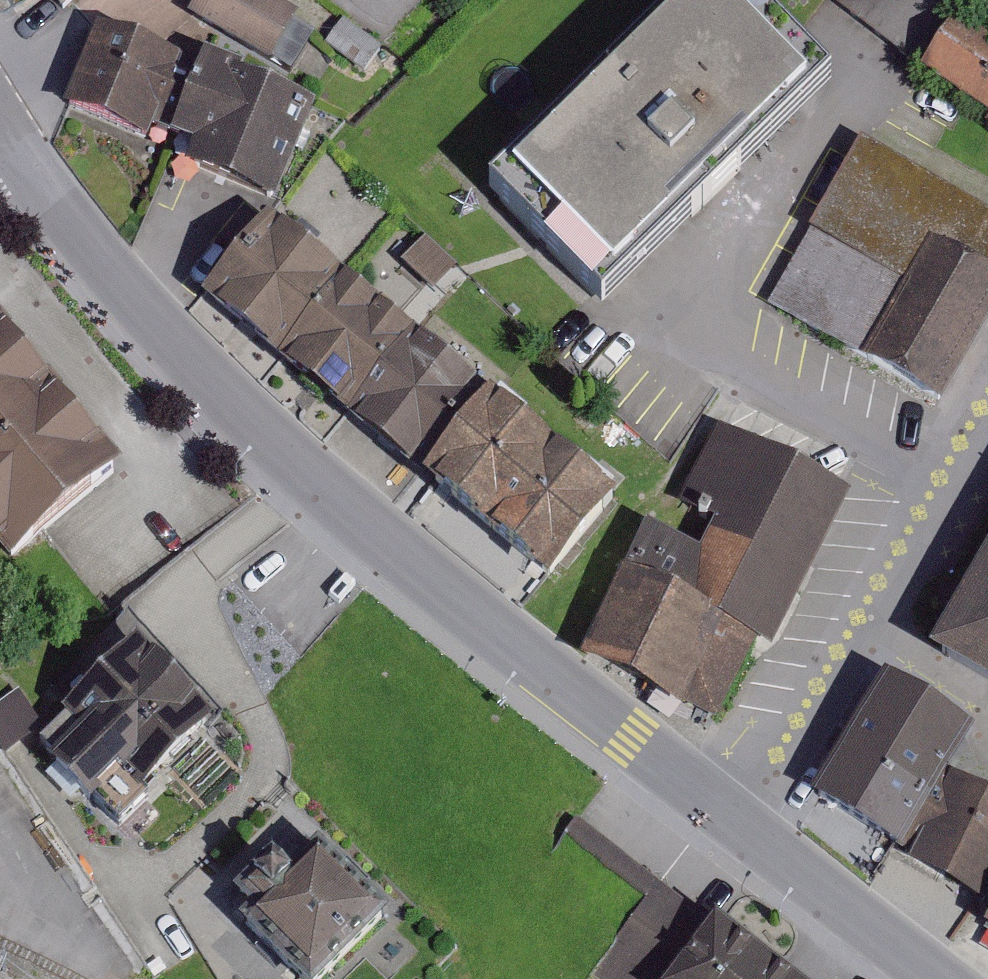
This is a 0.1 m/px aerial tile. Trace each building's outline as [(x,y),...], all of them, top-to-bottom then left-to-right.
[(1,21),(8,19),(41,0),(0,0),(0,20),(1,21)] [(62,14),(77,0),(53,0),(62,14)] [(188,19),(271,67),(274,63),(291,74),(314,34),(294,23),(297,18),(267,0),(199,0),(188,19)] [(489,196),(602,312),(830,87),(747,0),(689,0),(489,196)] [(383,49),(344,20),(325,45),(364,74),(383,49)] [(921,78),(987,124),(987,46),(957,25),(921,78)] [(200,71),(97,30),(64,112),(149,146),(155,130),(173,137),(200,71)] [(205,60),(200,71),(173,137),(171,142),(193,151),(184,173),(276,212),(316,118),(246,89),(250,79),(205,60)] [(766,307),(939,407),(987,321),(987,216),(861,143),(766,307)] [(268,224),(202,305),(279,368),(345,287),(268,224)] [(345,287),(279,368),(348,425),(415,343),(345,287)] [(21,566),(120,486),(0,339),(0,541),(21,566)] [(415,343),(348,425),(424,488),(491,408),(415,343)] [(491,408),(424,488),(550,594),(617,514),(612,509),(617,503),(587,478),(583,483),(526,435),(529,431),(501,407),(496,412),(491,408)] [(647,531),(579,663),(683,716),(686,709),(716,724),(756,645),(772,654),(851,499),(719,432),(680,506),(718,526),(702,558),(647,531)] [(929,661),(987,695),(987,559),(929,661)] [(55,763),(49,768),(93,813),(96,806),(119,830),(149,802),(143,797),(227,716),(129,614),(46,693),(67,714),(64,717),(67,721),(40,747),(55,763)] [(902,860),(906,853),(950,784),(976,742),(884,685),(810,803),(902,860)] [(17,692),(0,703),(0,748),(5,756),(43,731),(17,692)] [(906,853),(914,857),(907,867),(987,909),(987,803),(950,784),(906,853)] [(717,929),(578,822),(553,853),(632,917),(593,973),(600,978),(678,978),(717,929)] [(241,929),(291,978),(335,978),(392,922),(319,848),(306,861),(297,851),(278,870),(272,864),(235,902),(252,919),(241,929)] [(678,978),(781,978),(717,929),(678,978)]
